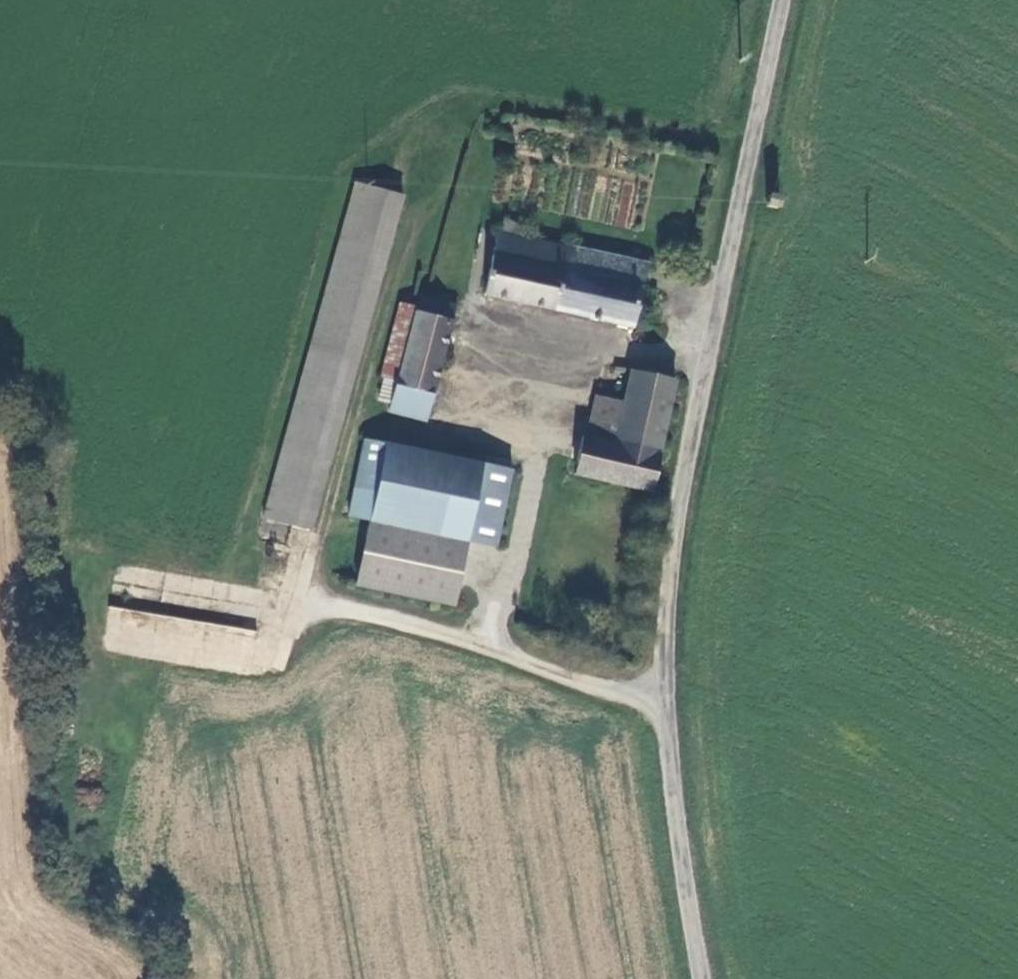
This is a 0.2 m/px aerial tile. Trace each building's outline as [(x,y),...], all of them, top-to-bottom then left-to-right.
[(415,192),(368,178),(266,510),(313,525),(415,192)] [(763,207),(774,210),(775,204),(776,200),(766,197),(763,207)] [(482,291),(631,329),(647,268),(497,230),(482,291)] [(421,308),(403,304),(385,376),(388,377),(382,400),(397,404),(395,414),(430,423),(461,306),(425,296),(421,308)] [(666,380),(629,370),(621,401),(611,440),(583,433),(579,432),(569,470),(638,488),(666,380)] [(611,440),(621,401),(593,394),(583,433),(611,440)] [(516,469),(370,436),(352,510),(373,515),(357,580),(454,603),(468,538),(498,545),(516,469)] [(109,605),(101,647),(184,662),(191,620),(109,605)]
